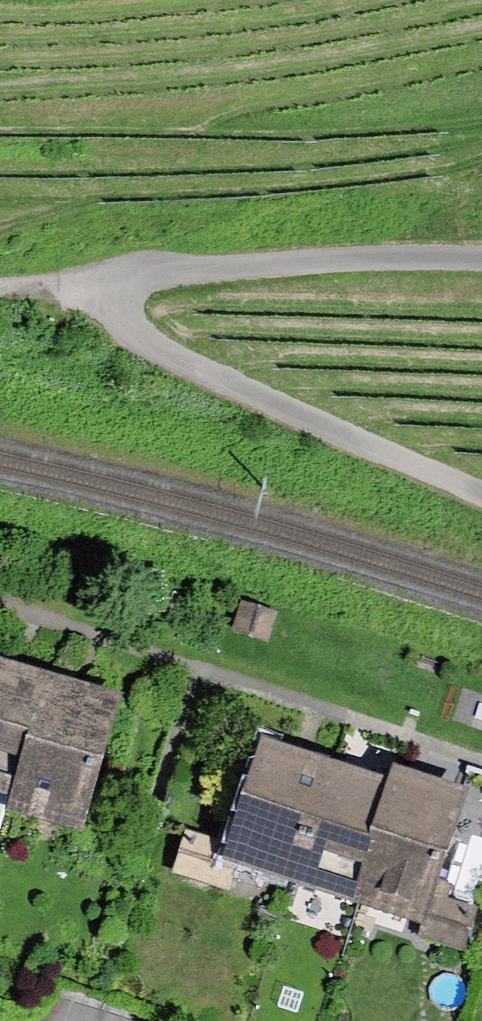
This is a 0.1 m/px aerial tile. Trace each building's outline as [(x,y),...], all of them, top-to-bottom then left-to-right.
[(0,665),(0,799),(11,803),(46,678),(15,669),(0,665)] [(81,688),(46,678),(11,803),(7,817),(84,838),(123,700),(81,688)] [(285,888),(324,766),(302,759),(260,746),(233,831),(221,868),(285,888)] [(350,910),(389,786),(364,778),(324,766),(285,888),(350,910)] [(426,784),(393,774),(389,786),(350,910),(424,933),(441,882),(468,797),(426,784)] [(221,868),(233,831),(222,827),(217,843),(186,833),(172,876),(214,889),(221,868)] [(452,885),(441,882),(424,933),(421,944),(464,958),(480,911),(447,901),(452,885)]
